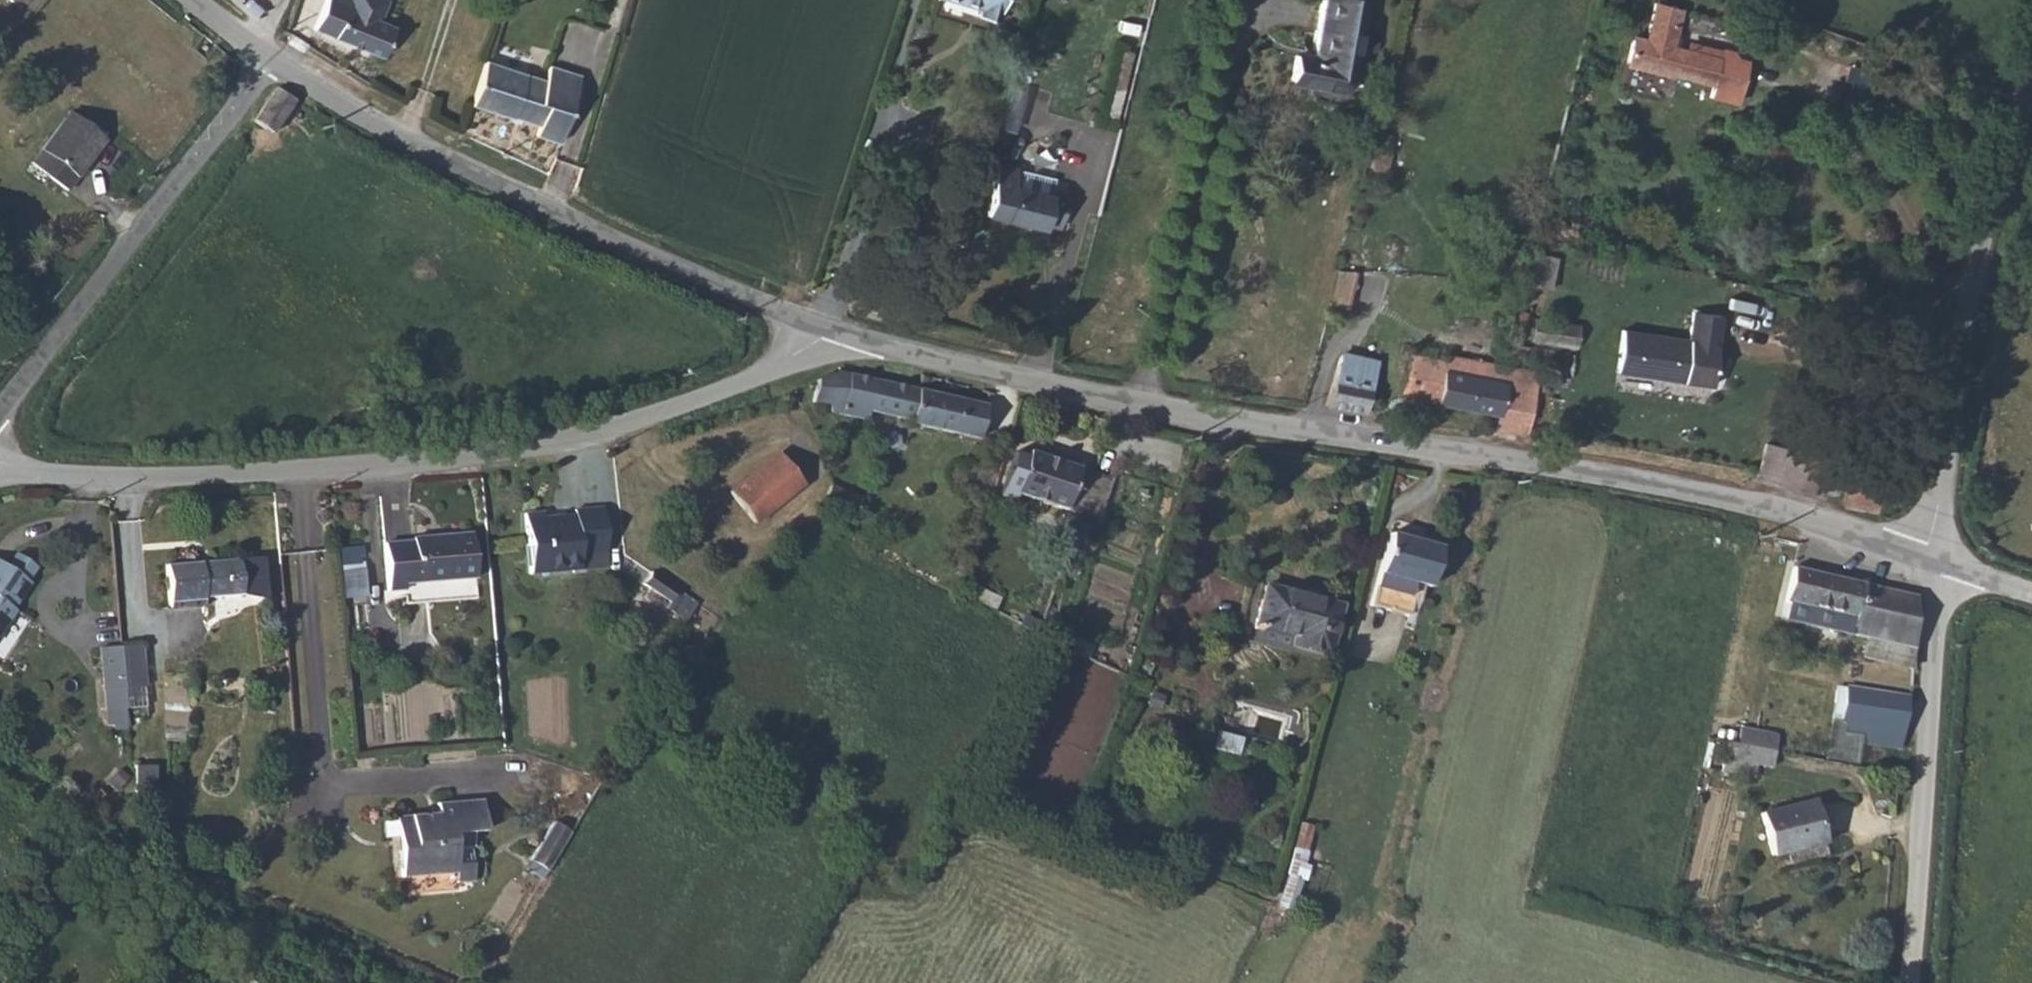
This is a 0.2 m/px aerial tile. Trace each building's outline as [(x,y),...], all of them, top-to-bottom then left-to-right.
[(12,10),(21,0),(1,0),(12,10)] [(287,21),(382,59),(394,28),(370,17),(374,3),(364,0),(294,0),(287,21)] [(999,0),(932,0),(931,1),(973,14),(971,23),(991,29),(999,0)] [(1283,78),(1320,87),(1331,87),(1341,82),(1357,1),(1353,0),(1317,0),(1302,59),(1287,57),(1283,78)] [(1735,84),(1763,85),(1765,49),(1756,50),(1750,43),(1737,41),(1737,45),(1713,42),(1703,50),(1688,49),(1689,10),(1665,9),(1662,48),(1650,47),(1650,74),(1688,77),(1690,73),(1736,77),(1735,84)] [(474,111),(514,127),(515,124),(529,78),(489,65),(474,111)] [(545,83),(529,78),(515,124),(540,130),(538,141),(557,148),(580,78),(550,69),(545,83)] [(1762,95),(1763,85),(1735,84),(1735,91),(1762,95)] [(283,115),(293,103),(274,90),(250,122),(268,135),(283,115)] [(72,195),(109,146),(73,117),(35,168),(72,195)] [(1014,175),(992,169),(979,219),(1039,235),(1040,229),(1056,231),(1063,201),(1049,197),(1047,200),(1009,191),(1014,175)] [(1553,257),(1528,252),(1521,281),(1547,285),(1553,257)] [(1347,305),(1355,269),(1336,265),(1329,301),(1347,305)] [(1709,389),(1718,317),(1689,313),(1684,341),(1621,331),(1612,374),(1709,389)] [(1572,345),(1577,323),(1533,315),(1529,337),(1572,345)] [(1335,376),(1369,384),(1376,355),(1341,347),(1337,358),(1326,356),(1323,367),(1336,370),(1335,376)] [(1493,427),(1526,434),(1539,372),(1446,354),(1445,359),(1410,353),(1402,391),(1425,401),(1494,414),(1493,427)] [(983,405),(917,389),(837,371),(817,378),(815,387),(810,401),(828,406),(827,411),(834,413),(831,427),(862,435),(869,412),(976,438),(983,405)] [(1372,385),(1369,384),(1335,376),(1327,407),(1364,417),(1372,385)] [(1011,415),(1018,417),(1024,400),(1017,398),(1011,415)] [(1030,421),(1035,402),(1024,400),(1018,417),(1030,421)] [(701,465),(726,494),(773,455),(748,426),(701,465)] [(1820,497),(1831,461),(1763,444),(1754,480),(1820,497)] [(1013,495),(1078,514),(1092,472),(1027,452),(1020,473),(1013,495)] [(1004,492),(1013,495),(1020,473),(1011,471),(1004,492)] [(1095,519),(1108,477),(1092,472),(1078,514),(1095,519)] [(1844,510),(1879,515),(1883,494),(1850,487),(1844,510)] [(538,538),(539,568),(575,568),(575,553),(599,551),(598,504),(568,507),(569,516),(561,516),(561,522),(552,522),(551,512),(536,513),(536,508),(519,509),(521,538),(538,538)] [(465,528),(377,539),(381,583),(399,581),(398,576),(467,569),(465,528)] [(1423,584),(1434,544),(1379,532),(1370,573),(1363,605),(1402,613),(1409,582),(1423,584)] [(523,568),(539,568),(538,538),(521,538),(523,568)] [(12,609),(8,607),(26,580),(20,577),(29,563),(11,550),(3,563),(0,561),(0,626),(12,609)] [(231,595),(227,556),(153,562),(155,603),(193,602),(192,598),(231,595)] [(364,564),(342,567),(345,598),(367,596),(364,564)] [(1836,629),(1912,648),(1913,621),(1912,597),(1788,565),(1782,598),(1788,599),(1784,616),(1836,629)] [(674,602),(682,590),(656,572),(646,585),(674,602)] [(1227,635),(1319,660),(1331,605),(1234,579),(1227,608),(1234,609),(1227,635)] [(994,602),(968,588),(964,600),(990,613),(994,602)] [(1018,626),(1037,635),(1040,626),(1021,617),(1018,626)] [(1912,648),(1836,629),(1832,648),(1912,668),(1912,648)] [(131,642),(115,643),(119,685),(120,706),(137,704),(131,642)] [(99,687),(119,685),(115,643),(95,645),(99,687)] [(119,685),(99,687),(102,718),(109,718),(110,727),(122,726),(121,717),(120,706),(119,685)] [(1897,752),(1904,697),(1844,686),(1842,699),(1834,698),(1833,709),(1840,710),(1838,721),(1845,723),(1861,728),(1858,738),(1856,745),(1897,752)] [(1842,733),(1858,738),(1861,728),(1845,723),(1842,733)] [(1751,732),(1748,744),(1774,749),(1776,749),(1778,738),(1751,732)] [(1769,767),(1774,749),(1748,744),(1737,742),(1732,759),(1769,767)] [(148,758),(127,760),(130,793),(151,791),(148,758)] [(546,823),(564,832),(577,810),(588,793),(571,783),(546,823)] [(451,874),(451,863),(451,848),(469,846),(468,833),(479,833),(475,799),(436,802),(436,812),(393,816),(394,837),(400,836),(401,853),(396,853),(398,878),(451,874)] [(1817,843),(1809,802),(1754,816),(1764,854),(1817,843)] [(1292,906),(1319,826),(1305,822),(1278,902),(1292,906)] [(540,833),(558,841),(564,832),(546,823),(540,833)] [(470,863),(451,863),(451,874),(451,885),(471,883),(470,863)]
